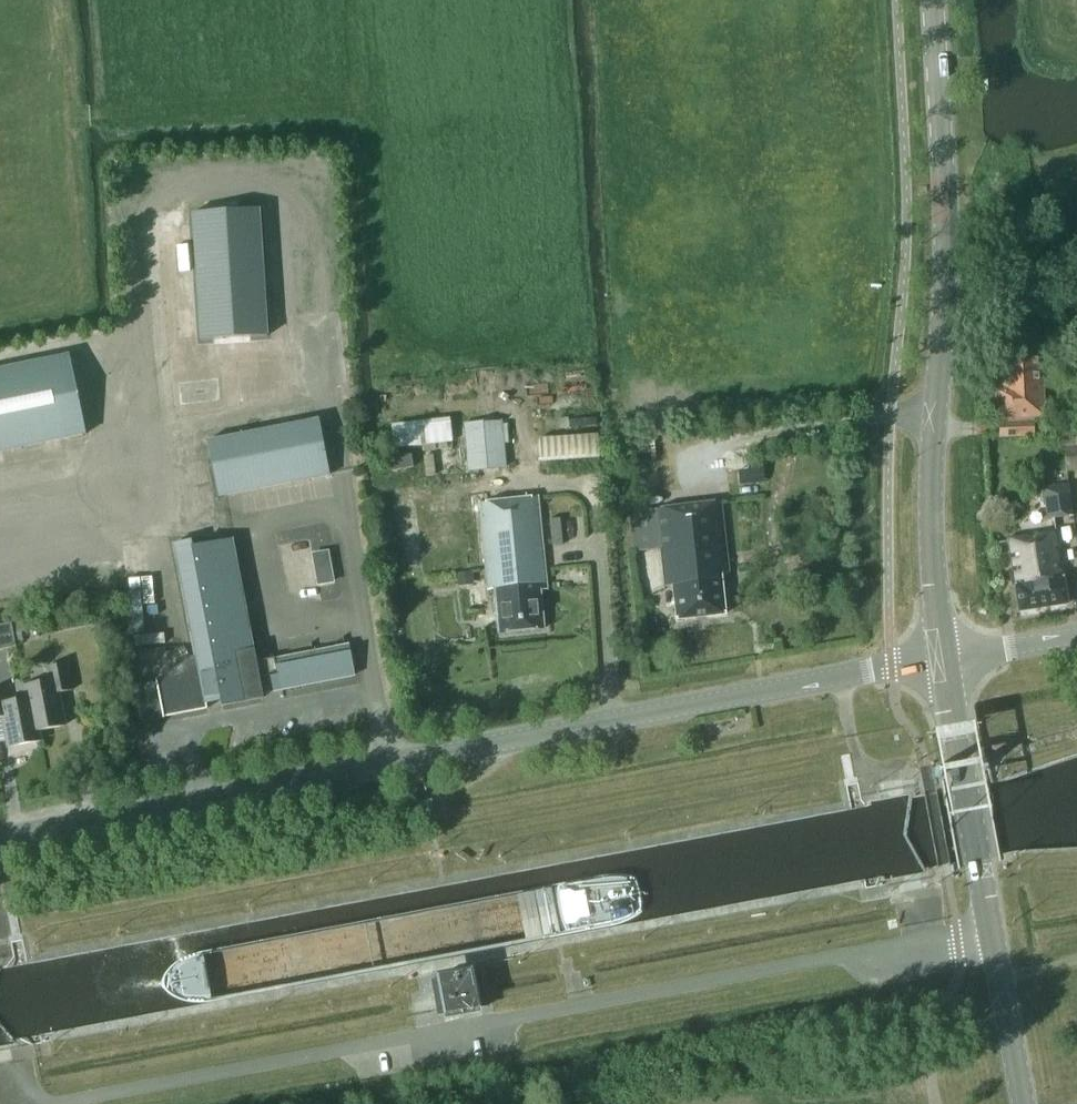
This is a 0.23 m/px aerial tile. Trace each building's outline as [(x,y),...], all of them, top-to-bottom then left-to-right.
[(259,208),(192,212),(201,340),(267,335),(259,208)] [(993,387),(994,388),(997,419),(999,419),(1000,437),(1034,435),(1034,417),(1045,416),(1041,346),(1001,348),(1003,386),(993,387)] [(82,435),(66,356),(0,370),(0,452),(82,435)] [(318,417),(208,439),(219,496),(330,473),(318,417)] [(450,417),(391,423),(394,447),(453,440),(450,417)] [(1061,418),(1062,432),(1074,432),(1073,417),(1061,418)] [(503,419),(464,422),(468,470),(507,467),(503,419)] [(1076,469),(1076,432),(1065,433),(1067,470),(1076,469)] [(410,453),(388,457),(391,470),(413,466),(410,453)] [(765,467),(741,469),(742,485),(767,483),(765,467)] [(1045,505),(1047,518),(1072,514),(1068,483),(1041,487),(1044,505),(1045,505)] [(540,581),(546,582),(539,498),(479,503),(487,590),(495,589),(499,633),(544,628),(540,581)] [(674,586),(677,619),(725,614),(721,574),(729,573),(721,501),(631,511),(635,551),(661,548),(666,587),(674,586)] [(1068,603),(1056,530),(1008,538),(1014,577),(1018,576),(1020,583),(1015,584),(1019,611),(1068,603)] [(277,660),(257,664),(254,648),(252,648),(232,538),(191,545),(190,540),(174,543),(195,655),(157,678),(163,717),(208,709),(207,701),(222,699),(223,704),(264,697),(262,689),(282,685),(283,690),(355,677),(349,646),(277,659),(277,660)] [(32,616),(11,620),(14,633),(35,629),(32,616)] [(25,689),(27,701),(28,701),(30,714),(34,713),(38,734),(39,734),(65,729),(59,697),(73,694),(68,667),(48,671),(50,684),(25,689)] [(27,701),(7,705),(5,692),(0,692),(0,720),(3,719),(9,750),(40,744),(39,734),(38,734),(34,713),(30,714),(28,701),(27,701)] [(432,799),(415,802),(417,813),(434,811),(432,799)] [(478,961),(443,967),(451,1015),(487,1008),(478,961)]
